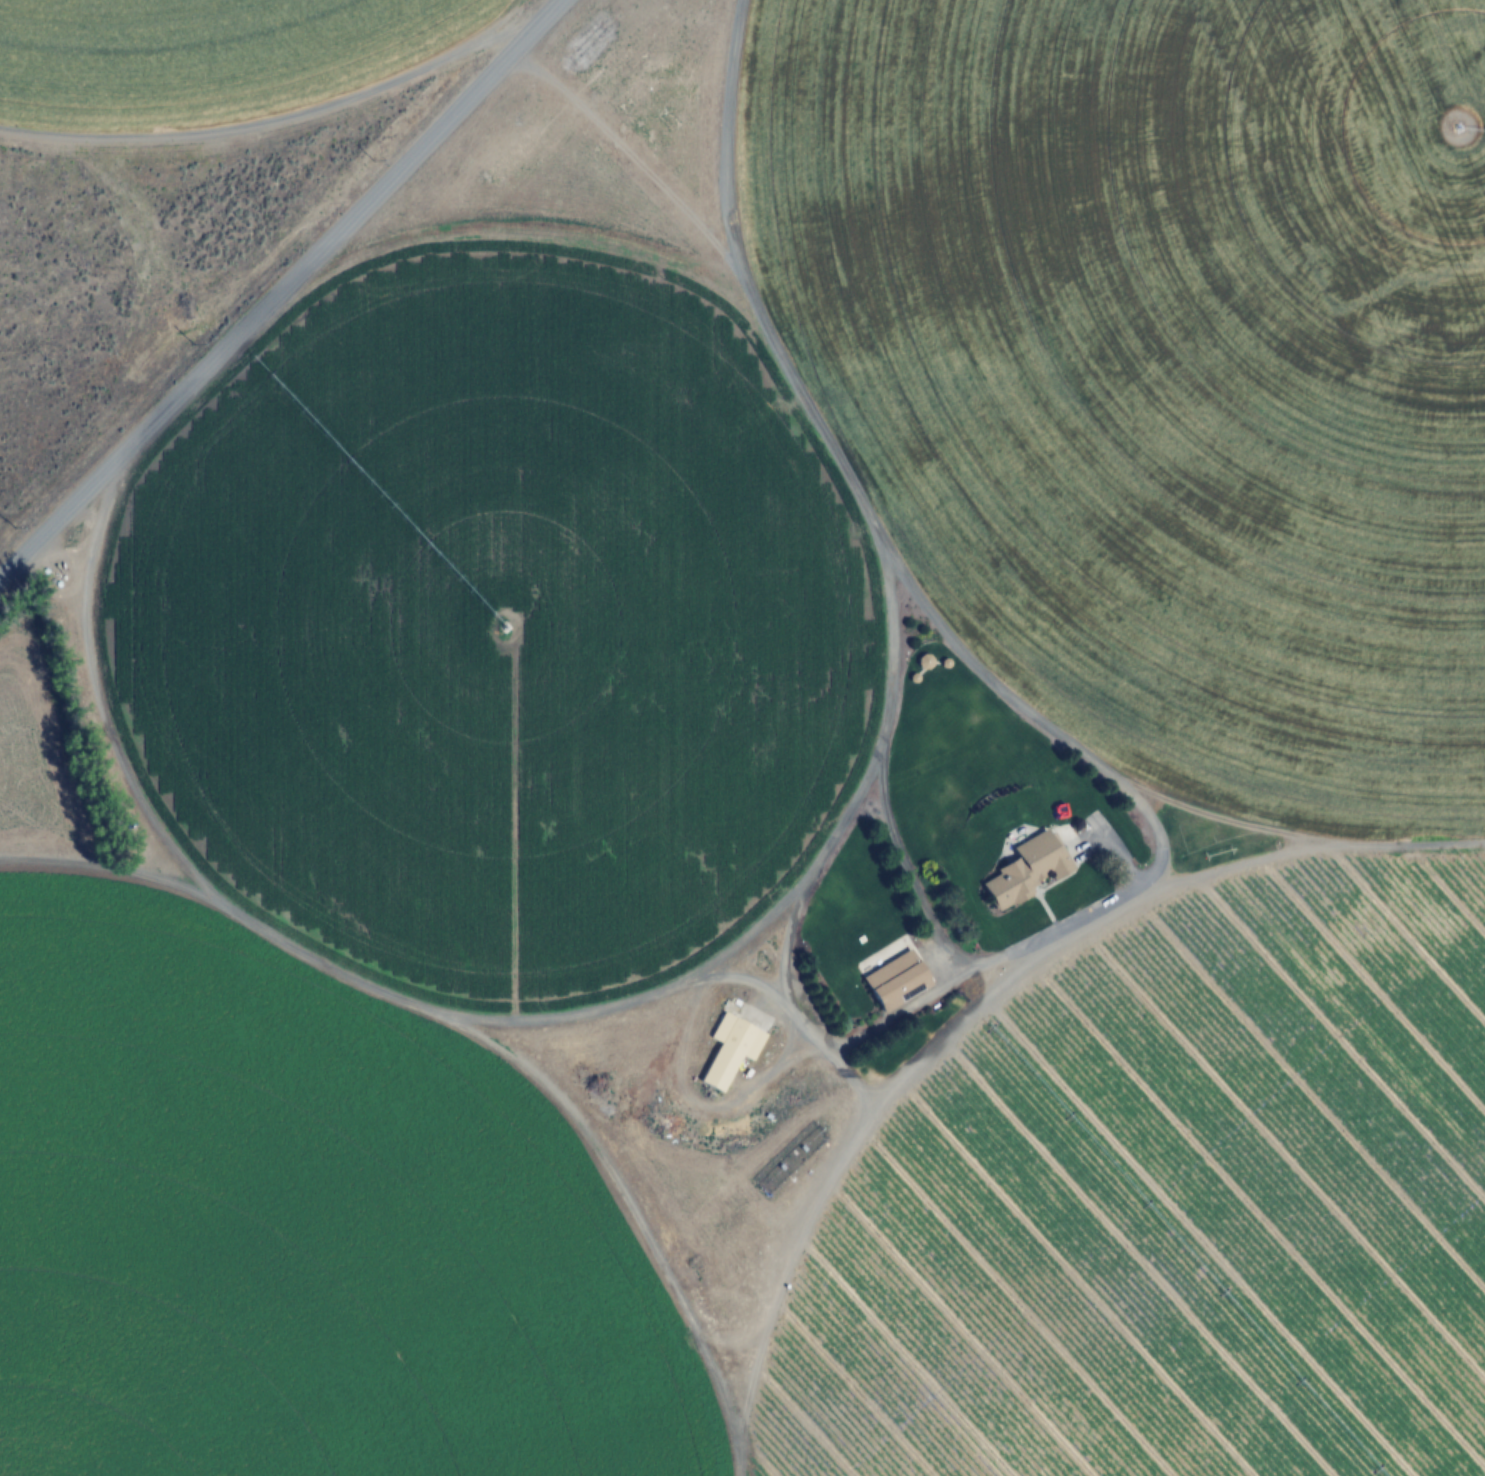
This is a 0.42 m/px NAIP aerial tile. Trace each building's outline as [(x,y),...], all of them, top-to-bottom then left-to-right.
[(1008,848),(1013,858),(993,869),(996,875),(978,884),(993,914),(1033,893),(1029,885),(1049,875),(1052,881),(1071,871),(1048,827),(1008,848)] [(875,970),(878,974),(862,982),(879,1014),(933,986),(928,976),(922,979),(908,953),(875,970)] [(769,1036),(720,1013),(708,1039),(717,1044),(698,1083),(725,1096),(744,1057),(756,1063),(769,1036)]
